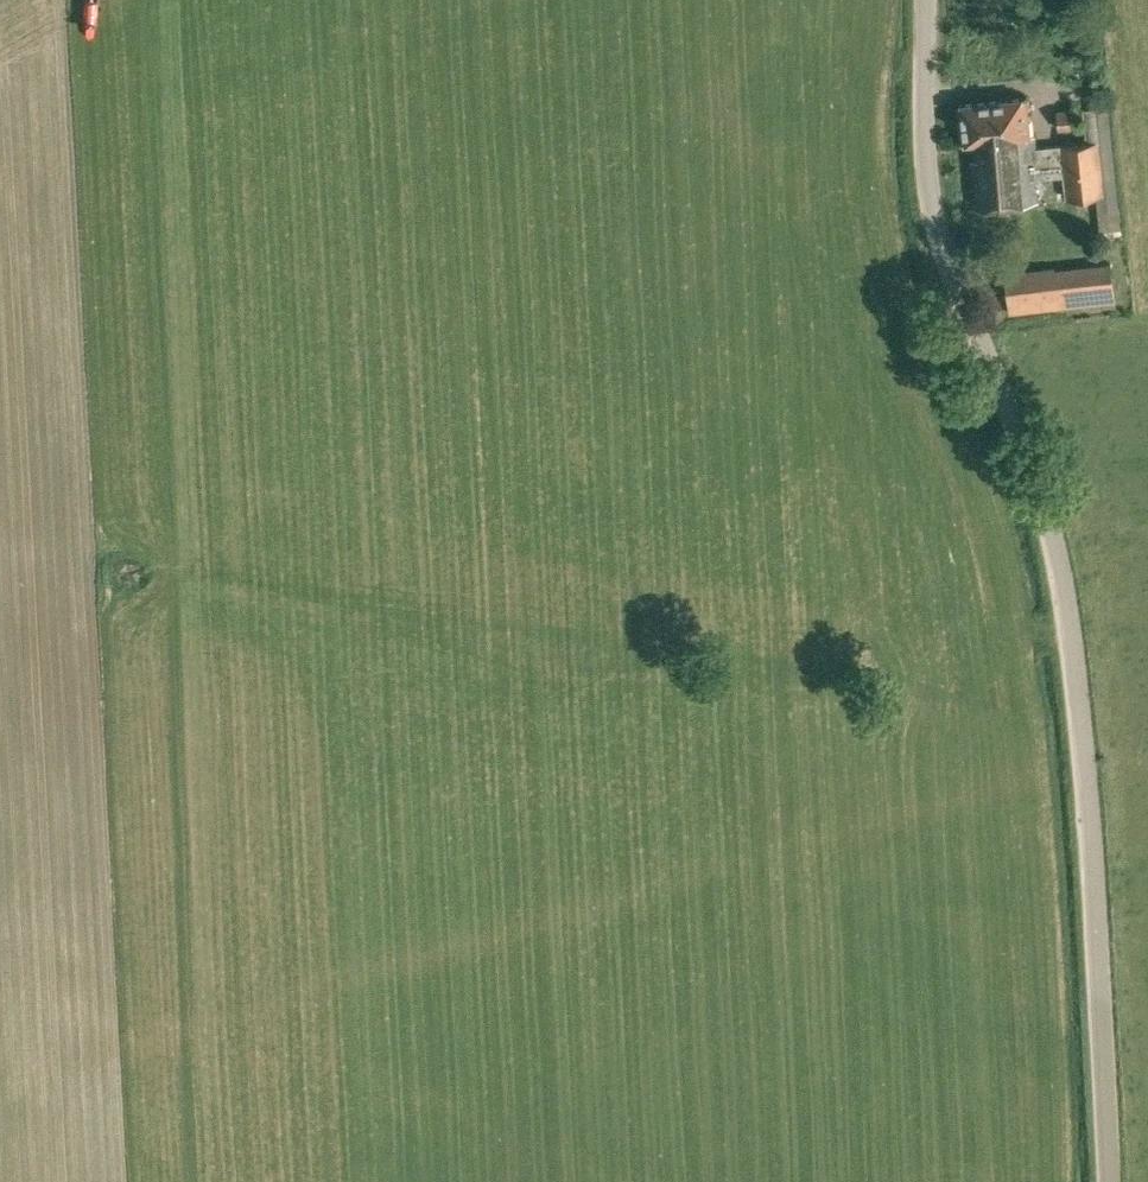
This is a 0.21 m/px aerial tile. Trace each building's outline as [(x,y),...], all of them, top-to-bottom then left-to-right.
[(1097,195),(1098,210),(1119,208),(1109,105),(1076,108),(1077,127),(1085,126),(1087,141),(1031,146),(1026,96),(958,103),(962,142),(979,140),(980,158),(973,158),(978,207),(1037,201),(1035,178),(1064,175),(1066,198),(1097,195)] [(1076,108),(1057,109),(1059,129),(1077,127),(1076,108)] [(1006,271),(1010,311),(1035,309),(1035,311),(1116,302),(1112,262),(1055,268),(1055,266),(1006,271)]
